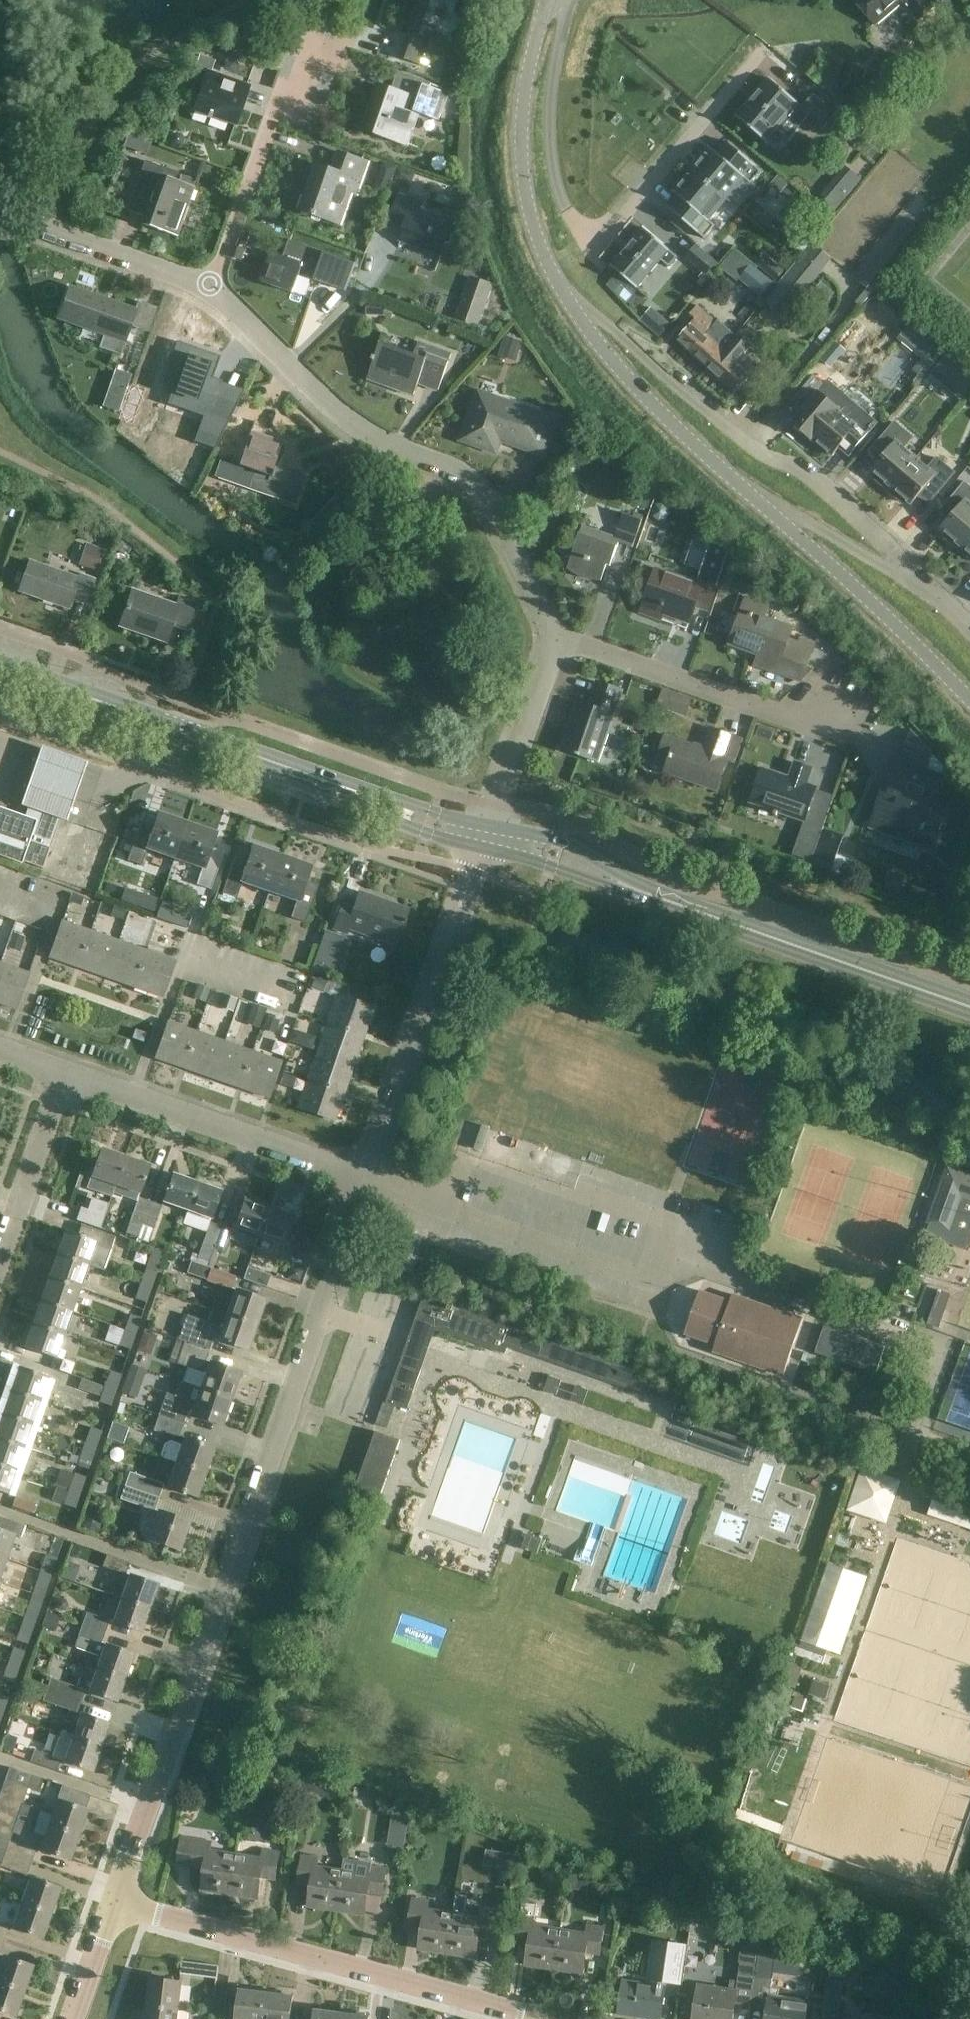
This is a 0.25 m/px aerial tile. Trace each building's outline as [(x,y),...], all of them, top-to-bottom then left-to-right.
[(420,0),(408,34),(409,34),(401,57),(399,55),(398,56),(430,67),(431,67),(428,66),(436,44),(438,44),(439,44),(418,37),(425,17),(422,16),(428,0),(419,0),(420,0)] [(454,12),(458,14),(457,16),(459,17),(465,0),(458,0),(454,12)] [(903,0),(854,0),(874,24),(903,0)] [(211,72),(215,61),(199,56),(195,68),(207,72),(193,111),(207,116),(207,117),(210,119),(211,117),(234,125),(229,140),(230,141),(249,86),(211,72)] [(353,124),(353,126),(390,138),(403,143),(415,109),(435,117),(444,93),(435,91),(429,88),(431,84),(398,72),(391,90),(368,82),(368,84),(378,87),(368,115),(369,116),(370,114),(376,116),(371,131),(364,128),(353,124)] [(768,78),(736,116),(766,142),(767,140),(766,140),(787,115),(801,126),(809,115),(823,127),(834,113),(813,95),(802,107),(768,78)] [(615,112),(608,120),(613,124),(620,116),(615,112)] [(171,135),(169,141),(172,146),(178,148),(183,145),(185,140),(182,134),(176,132),(171,135)] [(710,147),(691,170),(725,199),(743,178),(750,184),(761,171),(726,141),(725,143),(726,143),(717,153),(710,147)] [(347,149),(345,155),(338,152),(332,170),(316,164),(300,210),(341,224),(352,192),(357,194),(368,163),(365,162),(367,156),(347,149)] [(810,186),(835,204),(856,174),(833,157),(810,186)] [(178,173),(145,161),(127,211),(143,216),(140,224),(177,237),(194,188),(175,181),(178,173)] [(383,162),(374,190),(386,194),(396,166),(383,162)] [(396,176),(408,181),(411,171),(399,167),(396,176)] [(670,208),(669,209),(704,239),(715,226),(708,220),(725,199),(691,170),(672,192),(679,198),(671,208),(670,208)] [(777,176),(768,186),(778,195),(787,184),(777,176)] [(437,264),(438,264),(453,222),(419,210),(421,202),(402,195),(403,191),(402,191),(388,226),(389,227),(392,219),(406,224),(397,249),(398,249),(401,241),(415,247),(417,243),(442,252),(437,264)] [(775,211),(781,216),(787,209),(781,204),(775,211)] [(767,222),(758,233),(774,247),(784,235),(774,226),(773,227),(767,222)] [(891,244),(859,282),(873,294),(917,243),(925,234),(912,224),(894,246),(891,244)] [(642,228),(610,266),(636,288),(637,287),(637,286),(660,259),(669,267),(677,257),(642,228)] [(352,248),(365,253),(370,242),(356,237),(352,248)] [(307,277),(334,287),(345,291),(355,263),(289,240),(283,256),(272,252),(262,282),(293,293),(302,270),(308,273),(307,277)] [(694,246),(684,258),(704,275),(714,263),(694,246)] [(765,255),(756,265),(776,282),(785,271),(765,255)] [(771,281),(756,270),(748,263),(739,276),(760,293),(771,281)] [(766,299),(780,310),(784,312),(794,300),(791,297),(802,283),(788,272),(766,299)] [(470,276),(455,318),(479,325),(493,283),(470,276)] [(60,317),(79,323),(105,332),(100,347),(121,355),(131,326),(149,332),(158,308),(155,306),(154,309),(137,303),(135,310),(69,287),(59,318),(60,319),(60,317)] [(867,301),(834,341),(849,353),(882,312),(867,301)] [(694,319),(676,340),(699,360),(706,367),(726,342),(726,339),(729,342),(735,335),(718,320),(716,322),(713,320),(697,306),(689,315),(694,319)] [(365,308),(365,315),(384,316),(391,318),(394,311),(385,307),(385,309),(365,308)] [(651,307),(640,320),(658,337),(670,324),(651,307)] [(177,342),(168,367),(184,372),(183,378),(180,385),(206,394),(205,397),(212,400),(203,420),(224,430),(232,416),(240,399),(215,389),(223,366),(217,364),(210,362),(213,355),(216,346),(181,332),(177,342)] [(726,342),(706,367),(736,393),(750,376),(759,366),(744,353),(750,347),(736,335),(735,335),(729,342),(726,339),(726,342)] [(506,336),(499,356),(517,362),(523,342),(506,336)] [(419,343),(416,355),(380,343),(375,357),(373,356),(372,360),(374,361),(370,373),(397,383),(395,389),(414,395),(418,383),(438,390),(451,354),(419,343)] [(935,365),(924,356),(912,370),(923,379),(931,370),(935,365)] [(945,381),(966,398),(969,393),(969,375),(958,365),(945,381)] [(115,369),(102,407),(118,412),(131,375),(115,369)] [(931,370),(923,379),(919,384),(930,393),(941,379),(931,370)] [(798,415),(791,423),(811,440),(838,408),(826,398),(832,391),(814,376),(793,400),(803,409),(798,415)] [(146,385),(133,420),(149,427),(163,391),(146,385)] [(479,394),(470,420),(463,439),(470,441),(472,445),(485,450),(489,448),(495,450),(500,436),(508,432),(519,436),(516,444),(541,453),(553,420),(479,394)] [(838,408),(811,440),(812,441),(813,439),(833,456),(838,449),(844,443),(853,451),(865,437),(877,423),(866,414),(857,406),(847,397),(838,408)] [(248,440),(233,483),(280,499),(295,504),(305,474),(279,465),(274,463),(281,442),(286,444),(290,445),(290,444),(252,431),(255,422),(254,421),(248,440)] [(891,487),(916,458),(904,448),(913,437),(895,422),(872,449),(882,457),(871,470),(876,474),(873,478),(886,489),(889,485),(891,487)] [(916,458),(891,487),(893,489),(890,492),(903,503),(906,500),(911,504),(922,491),(932,499),(955,473),(937,458),(928,468),(916,458)] [(194,462),(189,473),(198,478),(203,467),(194,462)] [(969,536),(969,486),(964,481),(942,508),(952,516),(941,529),(946,533),(943,537),(958,550),(969,536)] [(636,490),(631,504),(648,509),(653,496),(636,490)] [(655,504),(651,510),(652,517),(658,521),(666,520),(670,514),(669,507),(662,502),(655,504)] [(582,525),(574,550),(567,569),(601,581),(607,565),(610,566),(619,542),(633,547),(642,520),(623,513),(615,537),(582,525)] [(958,550),(969,560),(969,536),(958,550)] [(120,540),(115,549),(127,556),(132,547),(120,540)] [(85,544),(78,565),(97,571),(104,550),(85,544)] [(29,562),(26,572),(19,591),(69,608),(72,599),(86,604),(95,579),(79,574),(77,580),(29,562)] [(656,568),(648,594),(641,612),(660,619),(665,606),(683,612),(681,618),(689,621),(695,606),(708,611),(715,592),(721,574),(703,568),(698,583),(656,568)] [(132,591),(127,607),(120,626),(121,626),(123,621),(150,631),(148,636),(166,642),(172,624),(186,629),(195,604),(179,599),(176,607),(132,591)] [(741,615),(732,638),(731,642),(752,650),(753,646),(761,649),(755,666),(801,681),(814,643),(799,638),(798,642),(789,638),(792,628),(763,618),(768,605),(747,598),(741,615)] [(607,727),(609,728),(622,691),(597,682),(589,706),(578,702),(578,703),(580,704),(572,726),(570,726),(562,750),(563,750),(563,749),(576,753),(575,755),(595,761),(607,727)] [(662,688),(656,708),(675,714),(681,694),(662,688)] [(626,713),(622,722),(630,725),(633,716),(626,713)] [(716,790),(727,759),(734,761),(742,739),(712,729),(705,750),(665,736),(659,754),(660,755),(660,754),(670,758),(665,772),(716,790)] [(882,792),(869,829),(933,851),(944,818),(942,817),(931,806),(943,774),(945,768),(929,762),(932,753),(934,747),(911,731),(903,754),(889,794),(882,792)] [(86,763),(40,748),(21,807),(66,822),(86,763)] [(762,768),(750,802),(775,811),(774,814),(777,815),(778,812),(804,821),(798,838),(792,855),(812,862),(818,845),(826,820),(835,796),(816,789),(816,787),(807,784),(812,769),(795,763),(790,778),(762,768)] [(610,780),(608,785),(610,791),(616,793),(621,790),(623,785),(621,780),(615,778),(610,780)] [(61,817),(29,806),(25,817),(0,808),(0,855),(21,863),(22,861),(43,868),(61,817)] [(141,823),(131,850),(128,860),(141,865),(147,849),(175,859),(187,823),(159,813),(151,836),(139,832),(142,823),(141,823)] [(187,823),(175,859),(201,868),(195,884),(211,889),(214,879),(224,852),(222,851),(219,860),(208,856),(216,833),(187,823)] [(823,829),(811,864),(832,871),(851,878),(856,862),(838,855),(844,836),(834,833),(823,829)] [(235,856),(226,883),(222,893),(235,898),(241,882),(269,892),(282,856),(254,846),(246,869),(234,865),(237,856),(235,856)] [(305,922),(319,885),(317,884),(314,893),(302,889),(310,865),(282,856),(269,892),(296,901),(290,917),(305,922)] [(124,888),(120,901),(143,909),(147,895),(124,888)] [(73,893),(70,902),(81,906),(84,897),(73,893)] [(368,931),(396,941),(402,923),(404,924),(405,920),(404,920),(407,910),(385,902),(384,905),(360,896),(361,893),(360,893),(356,903),(344,898),(333,928),(347,933),(349,928),(367,934),(368,931)] [(68,958),(79,962),(90,931),(62,921),(50,957),(51,958),(51,957),(65,962),(68,958)] [(15,922),(12,931),(21,934),(24,924),(15,922)] [(118,940),(90,931),(79,962),(92,966),(91,972),(106,977),(118,940)] [(13,932),(7,948),(19,953),(25,937),(13,932)] [(124,978),(135,982),(146,950),(118,940),(106,977),(121,982),(124,978)] [(175,960),(174,960),(146,950),(135,982),(147,986),(147,991),(161,996),(161,997),(162,997),(169,978),(175,960)] [(29,973),(1,963),(0,966),(0,998),(1,998),(1,1004),(15,1009),(16,1009),(29,973)] [(314,978),(310,989),(323,994),(323,992),(327,982),(314,978)] [(198,984),(193,998),(205,1002),(210,989),(198,984)] [(222,993),(217,1006),(233,1012),(237,999),(222,993)] [(328,1023),(359,1034),(363,1022),(368,1023),(373,1008),(373,1009),(374,1008),(337,995),(328,1023)] [(252,1005),(245,1024),(259,1028),(265,1009),(252,1005)] [(266,1016),(262,1030),(275,1034),(279,1020),(266,1016)] [(174,1059),(186,1063),(197,1032),(168,1022),(155,1058),(156,1058),(157,1058),(171,1063),(174,1059)] [(354,1046),(359,1034),(328,1023),(318,1051),(354,1063),(359,1049),(354,1046)] [(293,1029),(288,1042),(311,1050),(316,1036),(293,1029)] [(197,1072),(212,1078),(225,1042),(197,1032),(186,1063),(197,1067),(197,1072)] [(230,1078),(242,1083),(253,1052),(225,1042),(212,1078),(227,1083),(230,1078)] [(289,1043),(285,1057),(297,1061),(302,1048),(289,1043)] [(318,1051),(308,1079),(339,1090),(343,1078),(349,1079),(354,1063),(318,1051)] [(281,1061),(253,1052),(242,1083),(253,1087),(253,1092),(267,1097),(268,1098),(275,1079),(281,1061)] [(283,1073),(279,1084),(292,1089),(296,1077),(283,1073)] [(335,1102),(339,1090),(308,1079),(298,1108),(335,1120),(335,1119),(340,1105),(335,1102)] [(88,1187),(107,1194),(112,1196),(125,1157),(102,1149),(88,1187)] [(125,1157),(112,1196),(116,1185),(139,1192),(149,1165),(125,1157)] [(926,1222),(950,1231),(968,1237),(969,1230),(969,1174),(951,1167),(949,1174),(944,1172),(926,1222)] [(173,1174),(167,1193),(164,1201),(187,1209),(197,1182),(173,1174)] [(197,1182),(187,1209),(211,1218),(221,1191),(197,1182)] [(138,1197),(126,1233),(136,1237),(150,1201),(138,1197)] [(92,1199),(88,1211),(82,1209),(78,1221),(101,1228),(109,1205),(92,1199)] [(235,1226),(259,1235),(269,1208),(245,1199),(238,1218),(235,1226)] [(150,1201),(136,1237),(149,1242),(162,1205),(150,1201)] [(292,1216),(269,1208),(259,1235),(282,1243),(292,1216)] [(172,1254),(191,1261),(208,1267),(210,1262),(209,1262),(214,1249),(222,1226),(210,1222),(198,1258),(192,1257),(194,1250),(175,1243),(172,1254)] [(66,1230),(57,1253),(88,1264),(104,1269),(115,1236),(82,1225),(79,1234),(66,1230)] [(222,1226),(214,1249),(226,1253),(234,1230),(222,1226)] [(153,1249),(142,1283),(153,1286),(164,1253),(153,1249)] [(49,1277),(80,1287),(88,1264),(57,1253),(49,1277)] [(208,1267),(191,1261),(187,1273),(231,1288),(235,1276),(208,1267)] [(248,1267),(244,1279),(266,1287),(270,1275),(248,1267)] [(291,1267),(287,1279),(299,1282),(303,1270),(291,1267)] [(466,1285),(470,1274),(459,1271),(455,1281),(466,1285)] [(49,1277),(41,1300),(72,1311),(80,1287),(49,1277)] [(153,1286),(142,1283),(136,1298),(147,1302),(153,1286)] [(212,1310),(257,1325),(265,1300),(235,1289),(232,1299),(218,1294),(212,1310)] [(715,1345),(713,1351),(784,1376),(803,1319),(733,1295),(730,1301),(700,1291),(685,1334),(715,1345)] [(424,1296),(415,1322),(435,1329),(437,1327),(489,1345),(488,1348),(504,1353),(506,1345),(676,1405),(673,1413),(689,1419),(698,1393),(683,1387),(680,1395),(635,1380),(638,1371),(548,1340),(545,1348),(510,1335),(512,1327),(424,1296)] [(41,1300),(33,1324),(63,1334),(72,1311),(41,1300)] [(179,1339),(185,1341),(209,1350),(213,1338),(248,1350),(257,1325),(212,1310),(208,1322),(187,1315),(179,1339)] [(131,1314),(125,1330),(136,1334),(142,1318),(131,1314)] [(25,1347),(44,1354),(55,1358),(63,1334),(33,1324),(25,1347)] [(825,1327),(815,1353),(876,1374),(885,1348),(825,1327)] [(136,1334),(125,1330),(120,1346),(131,1349),(136,1334)] [(698,1340),(697,1345),(708,1349),(710,1344),(698,1340)] [(206,1373),(201,1388),(231,1399),(240,1373),(206,1360),(209,1350),(185,1341),(182,1350),(174,1347),(169,1360),(177,1363),(206,1373)] [(804,1352),(801,1360),(813,1364),(815,1356),(804,1352)] [(421,1370),(400,1363),(386,1402),(407,1410),(408,1408),(403,1407),(409,1391),(413,1392),(421,1370)] [(130,1365),(121,1393),(136,1398),(146,1370),(130,1365)] [(18,1366),(10,1390),(41,1400),(49,1377),(18,1366)] [(111,1370),(105,1387),(116,1391),(122,1375),(111,1370)] [(116,1391),(105,1387),(82,1379),(79,1388),(101,1396),(100,1402),(111,1406),(116,1391)] [(167,1393),(159,1415),(183,1423),(187,1413),(222,1425),(231,1399),(201,1388),(196,1403),(167,1393)] [(41,1400),(10,1390),(2,1413),(32,1424),(41,1400)] [(0,1418),(0,1439),(24,1447),(32,1424),(2,1413),(0,1418)] [(159,1415),(154,1429),(178,1438),(183,1423),(159,1415)] [(77,1440),(85,1443),(97,1447),(103,1431),(83,1424),(77,1440)] [(376,1431),(375,1433),(356,1487),(381,1496),(401,1440),(376,1431)] [(183,1437),(181,1444),(171,1440),(165,1443),(161,1457),(175,1462),(206,1472),(214,1448),(183,1437)] [(16,1471),(24,1447),(0,1439),(0,1465),(16,1471)] [(97,1447),(85,1443),(80,1458),(91,1462),(97,1447)] [(197,1497),(206,1472),(175,1462),(166,1486),(197,1497)] [(0,1465),(0,1491),(8,1494),(16,1471),(0,1465)] [(68,1490),(74,1473),(61,1468),(55,1485),(68,1490)] [(130,1472),(125,1486),(159,1497),(163,1484),(130,1472)] [(81,1493),(87,1477),(75,1473),(70,1489),(81,1493)] [(125,1486),(120,1499),(154,1511),(159,1497),(125,1486)] [(63,1503),(68,1491),(57,1487),(53,1499),(63,1503)] [(81,1493),(70,1489),(64,1504),(75,1508),(81,1493)] [(32,1513),(35,1503),(16,1497),(12,1507),(32,1513)] [(158,1511),(155,1520),(148,1539),(179,1550),(189,1522),(158,1511)] [(8,1553),(15,1534),(0,1529),(0,1555),(7,1558),(8,1553)] [(46,1554),(41,1570),(52,1574),(58,1558),(46,1554)] [(107,1554),(103,1566),(125,1574),(130,1562),(107,1554)] [(823,1584),(805,1639),(829,1647),(843,1652),(868,1577),(830,1563),(823,1584)] [(44,1597),(52,1574),(41,1570),(33,1593),(44,1597)] [(130,1575),(123,1593),(122,1598),(149,1608),(157,1584),(130,1575)] [(33,1593),(25,1616),(36,1620),(44,1597),(33,1593)] [(56,1604),(58,1609),(63,1610),(67,1608),(69,1604),(67,1599),(62,1598),(58,1600),(56,1604)] [(149,1608),(122,1598),(113,1622),(141,1632),(149,1608)] [(47,1612),(42,1627),(54,1631),(60,1616),(47,1612)] [(87,1612),(82,1624),(105,1632),(109,1620),(87,1612)] [(16,1640),(28,1644),(36,1620),(25,1616),(16,1640)] [(105,1632),(82,1624),(75,1646),(101,1656),(97,1668),(125,1677),(133,1654),(101,1643),(105,1632)] [(16,1640),(8,1663),(20,1667),(28,1644),(16,1640)] [(796,1645),(793,1654),(823,1665),(826,1655),(796,1645)] [(782,1671),(775,1694),(784,1697),(787,1686),(796,1689),(803,1665),(792,1662),(787,1660),(784,1671),(782,1671)] [(20,1667),(8,1663),(3,1679),(14,1683),(20,1667)] [(117,1701),(125,1677),(97,1668),(93,1679),(81,1675),(77,1687),(51,1678),(47,1690),(81,1701),(85,1690),(117,1701)] [(813,1679),(808,1694),(826,1700),(831,1685),(813,1679)] [(4,1713),(11,1690),(4,1688),(2,1695),(0,1694),(0,1712),(4,1713)] [(77,1712),(81,1701),(47,1690),(43,1700),(69,1710),(65,1721),(77,1725),(73,1737),(101,1747),(109,1723),(77,1712)] [(92,1771),(101,1747),(73,1737),(61,1733),(57,1745),(53,1756),(34,1749),(30,1761),(57,1771),(61,1760),(92,1771)] [(5,1781),(30,1789),(35,1776),(9,1767),(5,1781)] [(35,1776),(30,1789),(39,1792),(44,1779),(35,1776)] [(5,1781),(3,1786),(0,1793),(26,1802),(30,1789),(5,1781)] [(62,1785),(58,1796),(72,1801),(76,1790),(62,1785)] [(0,1793),(0,1794),(0,1807),(21,1815),(26,1802),(0,1793)] [(41,1811),(38,1820),(38,1821),(48,1824),(79,1835),(87,1810),(57,1800),(52,1815),(41,1811)] [(12,1840),(21,1815),(0,1807),(0,1836),(12,1840)] [(48,1824),(38,1821),(34,1832),(44,1836),(40,1849),(70,1859),(79,1835),(48,1824)] [(12,1840),(0,1836),(0,1851),(7,1853),(12,1840)] [(211,1842),(202,1841),(182,1838),(178,1864),(206,1868),(202,1890),(220,1892),(221,1890),(231,1891),(236,1854),(225,1853),(224,1856),(209,1854),(211,1842)] [(12,1840),(7,1853),(32,1862),(37,1849),(12,1840)] [(236,1854),(231,1891),(240,1892),(240,1895),(258,1898),(261,1876),(275,1879),(279,1853),(264,1851),(262,1862),(247,1860),(247,1856),(236,1854)] [(32,1862),(7,1853),(3,1866),(28,1875),(32,1862)] [(303,1857),(302,1862),(299,1882),(313,1884),(309,1906),(327,1909),(328,1906),(337,1907),(343,1870),(332,1869),(331,1873),(316,1870),(318,1859),(303,1857)] [(343,1870),(337,1907),(347,1909),(347,1912),(365,1914),(368,1893),(382,1895),(386,1869),(372,1867),(373,1862),(345,1858),(343,1870)] [(30,1878),(21,1902),(52,1913),(60,1888),(30,1878)] [(606,1893),(604,1906),(618,1908),(620,1895),(606,1893)] [(454,1912),(448,1950),(458,1952),(457,1955),(475,1957),(479,1935),(493,1937),(497,1911),(482,1909),(480,1920),(464,1918),(468,1895),(457,1894),(454,1913),(454,1912)] [(438,1948),(448,1950),(454,1912),(443,1911),(442,1914),(427,1912),(429,1902),(413,1899),(409,1925),(423,1927),(420,1949),(438,1951),(438,1948)] [(545,1965),(555,1966),(560,1929),(550,1927),(549,1931),(534,1929),(538,1904),(522,1901),(516,1941),(530,1943),(527,1965),(545,1968),(545,1965)] [(43,1937),(52,1913),(21,1902),(12,1927),(43,1937)] [(5,1940),(10,1927),(0,1924),(0,1939),(5,1940)] [(560,1929),(555,1966),(565,1968),(564,1971),(582,1973),(585,1952),(599,1954),(603,1928),(588,1926),(587,1937),(572,1934),(572,1931),(560,1929)] [(693,2018),(733,2018),(735,2004),(736,1998),(752,2000),(756,1976),(758,1966),(757,1966),(757,1965),(760,1942),(760,1941),(752,1940),(742,1939),(740,1951),(739,1962),(740,1963),(738,1974),(737,1981),(728,1979),(727,1988),(698,1984),(695,2004),(693,2018)] [(623,1980),(621,1993),(618,2012),(661,2018),(665,1995),(666,1983),(680,1985),(687,1945),(652,1940),(645,1983),(623,1980)] [(0,1962),(0,1982),(24,1991),(33,1966),(2,1956),(0,1962)] [(832,1976),(826,2018),(832,2018),(839,2018),(846,1972),(861,1974),(861,1967),(847,1965),(847,1964),(831,1961),(829,1976),(832,1976)] [(185,1963),(183,1977),(216,1981),(218,1968),(185,1963)] [(752,2000),(768,2003),(767,2009),(765,2018),(806,2018),(809,2001),(778,1996),(779,1989),(771,1987),(773,1979),(774,1968),(773,1968),(758,1966),(756,1976),(752,2000)] [(151,1978),(148,2006),(180,2009),(183,1982),(151,1978)] [(0,1982),(0,2010),(16,2015),(24,1991),(0,1982)] [(267,1992),(240,1989),(236,2018),(263,2018),(267,1992)] [(227,1992),(215,1991),(212,2014),(225,2016),(227,1992)] [(293,1996),(267,1992),(263,2018),(290,2018),(293,1996)] [(180,2009),(148,2006),(146,2018),(178,2018),(180,2009)] [(315,2018),(341,2018),(342,2013),(316,2009),(315,2018)]
